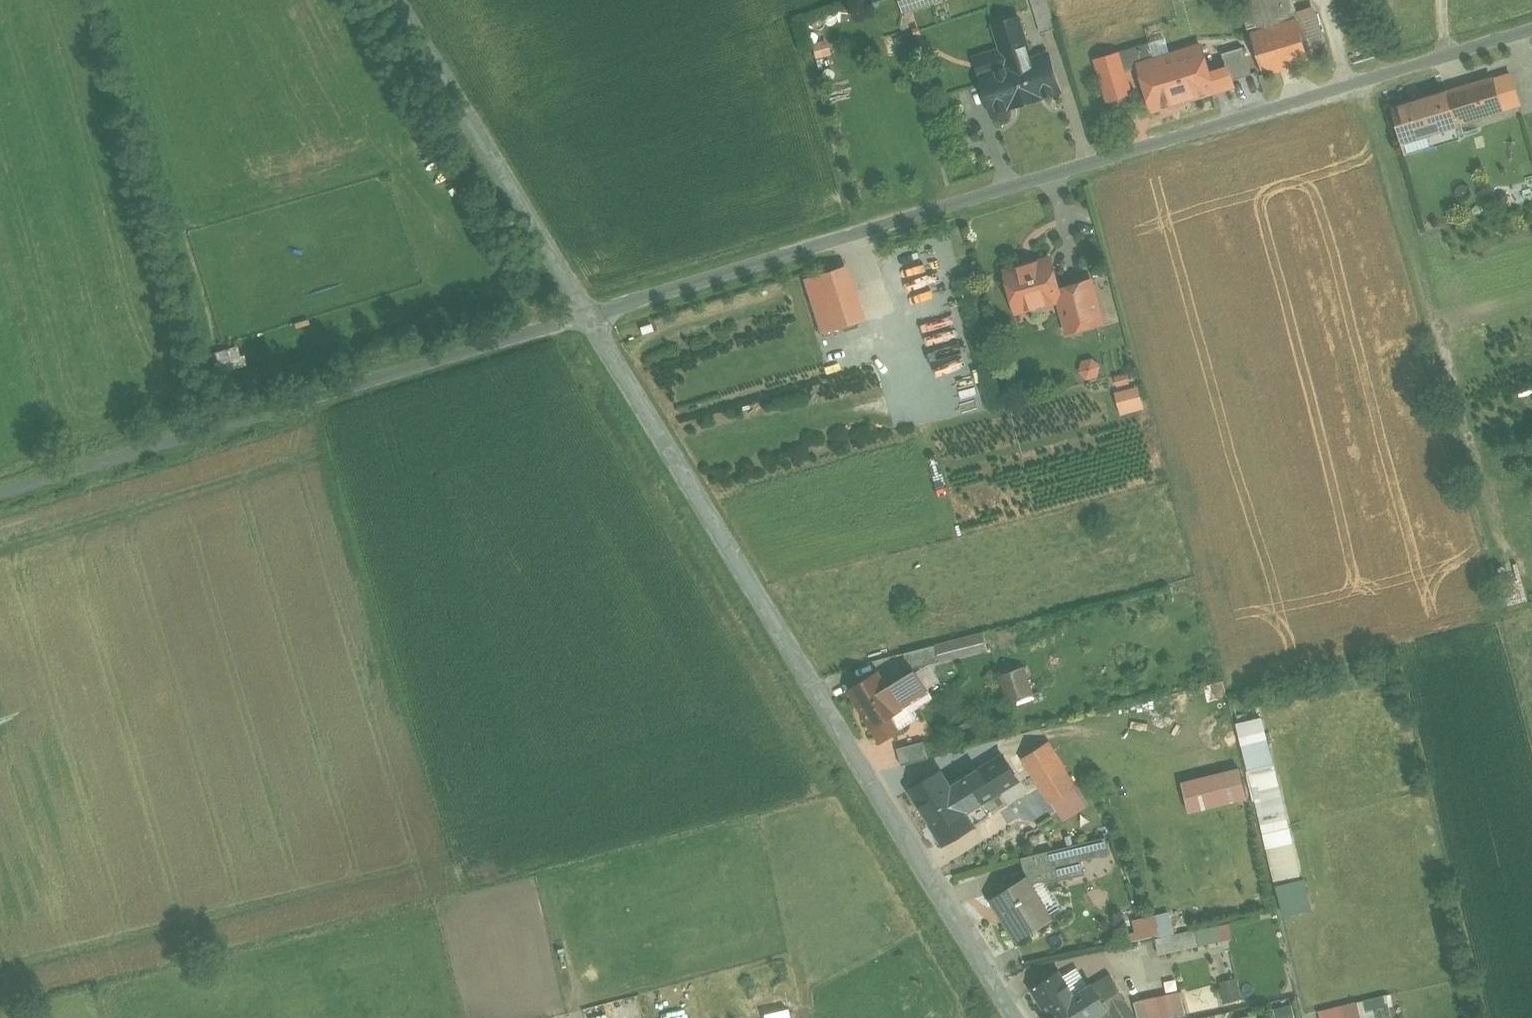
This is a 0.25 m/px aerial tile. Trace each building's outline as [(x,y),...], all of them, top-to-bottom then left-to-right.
[(903,15),(941,0),(897,0),(903,15)] [(1043,33),(1058,29),(1049,0),(1033,0),(1043,33)] [(1253,32),(1299,18),(1293,0),(1243,0),(1253,32)] [(1019,17),(997,24),(1010,67),(1031,60),(1028,50),(1029,50),(1019,17)] [(1299,18),(1253,32),(1266,75),(1312,61),(1299,18)] [(1151,43),(1121,52),(1126,71),(1141,66),(1141,65),(1157,60),(1151,43)] [(1157,60),(1141,65),(1141,66),(1154,110),(1237,86),(1230,63),(1210,69),(1203,46),(1157,60)] [(1121,52),(1098,59),(1110,100),(1133,93),(1126,71),(1121,52)] [(1010,67),(983,75),(994,111),(1061,90),(1050,54),(1010,67)] [(1512,74),(1495,79),(1504,110),(1521,105),(1512,74)] [(1494,78),(1448,91),(1458,124),(1478,118),(1504,110),(1495,79),(1494,78)] [(1448,91),(1394,107),(1408,154),(1427,148),(1423,135),(1458,125),(1458,124),(1448,91)] [(1052,259),(1008,271),(1019,311),(1062,299),(1063,298),(1061,290),(1052,259)] [(845,266),(806,279),(822,330),(862,318),(845,266)] [(1092,281),(1061,290),(1063,298),(1063,299),(1062,299),(1070,331),(1103,322),(1092,281)] [(637,315),(627,318),(629,326),(639,323),(637,315)] [(212,351),(215,371),(242,367),(239,347),(212,351)] [(1085,382),(1103,372),(1094,357),(1077,366),(1085,382)] [(1138,385),(1113,392),(1119,415),(1144,409),(1138,385)] [(989,648),(985,632),(968,636),(972,652),(989,648)] [(968,636),(937,645),(941,660),(972,652),(968,636)] [(937,645),(906,653),(910,669),(942,661),(941,660),(937,645)] [(1005,702),(1034,694),(1026,665),(997,673),(1005,702)] [(889,690),(879,673),(852,690),(883,741),(899,731),(890,716),(901,709),(900,707),(928,690),(917,673),(889,690)] [(1268,878),(1296,873),(1266,715),(1238,720),(1268,878)] [(896,748),(901,765),(927,757),(923,740),(896,748)] [(1050,741),(1024,757),(1045,791),(1071,775),(1050,741)] [(1004,756),(967,779),(981,803),(1018,780),(1004,756)] [(967,779),(953,787),(943,771),(912,790),(945,844),(976,825),(968,811),(981,803),(967,779)] [(1243,771),(1207,780),(1214,805),(1248,796),(1243,771)] [(1071,775),(1045,791),(1053,803),(1079,786),(1071,775)] [(1107,837),(1080,844),(1084,860),(1111,854),(1107,837)] [(1080,844),(1064,847),(1070,870),(1072,878),(1087,874),(1084,860),(1080,844)] [(1064,847),(1051,851),(1056,874),(1070,870),(1064,847)] [(1051,851),(1029,856),(1035,879),(1056,874),(1051,851)] [(1274,885),(1283,916),(1312,908),(1303,877),(1274,885)] [(1028,879),(994,899),(1018,939),(1052,918),(1028,879)] [(1196,929),(1157,938),(1161,954),(1200,946),(1196,929)] [(1160,968),(1163,980),(1132,987),(1140,1017),(1168,1017),(1188,1014),(1187,1008),(1195,1006),(1184,962),(1160,968)] [(1062,972),(1034,989),(1049,1013),(1046,1015),(1047,1017),(1089,1017),(1078,999),(1064,976),(1065,976),(1062,972)] [(1084,991),(1086,994),(1078,999),(1089,1017),(1094,1017),(1111,1008),(1111,1009),(1112,1009),(1117,1017),(1137,1017),(1136,1016),(1112,973),(1084,991)] [(1318,1010),(1320,1017),(1392,1017),(1387,995),(1318,1010)] [(1274,1008),(1276,1017),(1295,1017),(1292,1005),(1274,1008)] [(763,1017),(789,1017),(786,1008),(762,1014),(763,1017)]
